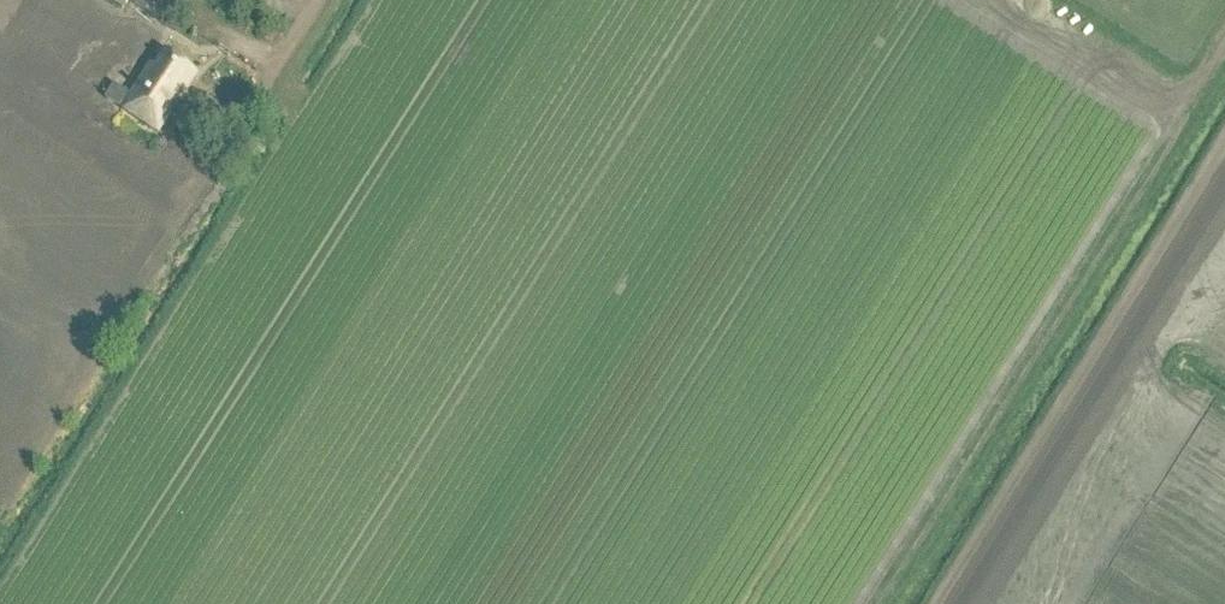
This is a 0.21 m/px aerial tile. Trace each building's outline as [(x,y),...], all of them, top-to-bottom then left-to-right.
[(131,98),(114,87),(107,99),(160,133),(197,76),(165,55),(155,70),(151,67),(131,98)]
